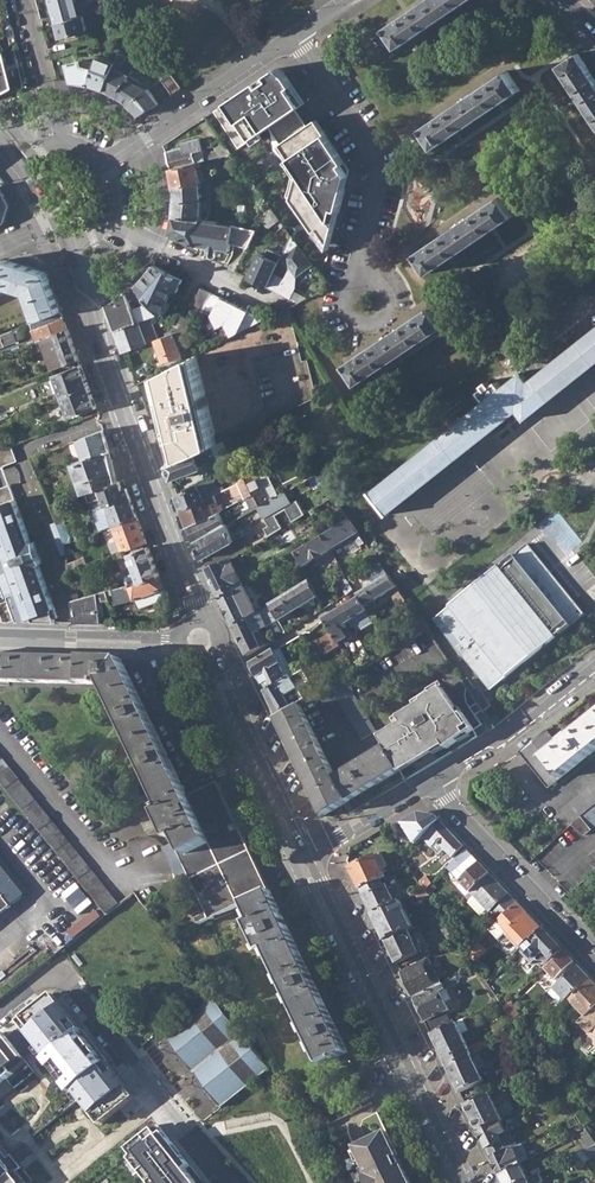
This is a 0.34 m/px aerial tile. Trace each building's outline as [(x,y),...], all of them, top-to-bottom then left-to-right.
[(56,24),(79,17),(75,0),(50,0),(56,24)] [(398,48),(470,0),(427,0),(376,34),(383,45),(392,40),(398,48)] [(56,24),(60,36),(86,29),(83,17),(79,17),(56,24)] [(13,86),(3,52),(0,54),(0,93),(13,86)] [(116,96),(129,75),(120,70),(122,64),(126,55),(119,52),(116,59),(103,89),(116,96)] [(594,121),(594,79),(578,53),(559,66),(594,121)] [(103,89),(116,59),(97,55),(95,60),(89,84),(103,89)] [(89,84),(95,60),(81,59),(67,63),(71,80),(89,84)] [(133,68),(122,64),(120,70),(129,75),(133,68)] [(214,113),(240,151),(271,128),(301,108),(290,91),(293,88),(279,68),(214,113)] [(160,78),(172,94),(183,86),(170,69),(160,78)] [(421,129),(434,149),(521,91),(507,72),(421,129)] [(149,87),(129,75),(116,96),(128,105),(147,89),(149,87)] [(158,102),(147,89),(128,105),(140,115),(158,102)] [(289,198),(329,256),(350,172),(317,121),(309,126),(303,113),(301,108),(271,128),(275,153),(293,174),(289,198)] [(184,147),(166,152),(166,153),(171,169),(201,161),(206,160),(201,139),(183,143),(184,147)] [(208,153),(209,159),(232,153),(221,139),(214,144),(219,150),(208,153)] [(171,169),(174,187),(201,184),(199,167),(202,166),(201,161),(171,169)] [(175,202),(202,202),(201,184),(174,187),(174,188),(175,202)] [(3,223),(8,203),(0,188),(0,225),(3,223)] [(416,254),(430,274),(515,216),(502,196),(416,254)] [(173,216),(201,220),(202,210),(206,210),(206,202),(202,202),(175,202),(173,216)] [(292,234),(269,204),(262,219),(280,243),(292,234)] [(257,230),(233,225),(201,220),(173,216),(173,218),(170,233),(197,246),(230,251),(232,244),(249,247),(257,230)] [(280,256),(296,276),(313,263),(292,234),(281,255),(280,256)] [(280,256),(281,255),(267,248),(264,256),(258,253),(246,277),(266,287),(280,256)] [(26,324),(62,310),(48,273),(7,260),(0,263),(0,293),(19,300),(26,324)] [(162,316),(174,291),(177,292),(184,279),(155,264),(144,278),(136,286),(152,304),(160,314),(162,316)] [(192,303),(202,309),(213,293),(202,287),(192,303)] [(265,318),(213,293),(202,309),(201,310),(212,316),(217,327),(226,324),(231,336),(265,318)] [(116,330),(137,323),(132,310),(126,294),(107,306),(116,330)] [(152,304),(132,310),(137,323),(150,318),(160,314),(152,304)] [(345,364),(358,384),(445,327),(432,308),(345,364)] [(177,436),(183,459),(203,450),(212,446),(224,441),(316,396),(307,358),(301,359),(293,319),(287,309),(231,336),(158,374),(174,437),(177,436)] [(30,323),(37,341),(45,338),(56,334),(68,329),(62,310),(26,324),(30,323)] [(176,332),(182,339),(191,325),(193,322),(179,315),(173,329),(176,332)] [(116,330),(124,352),(155,340),(158,339),(150,318),(137,323),(116,330)] [(17,340),(15,336),(23,333),(20,327),(0,335),(0,347),(17,340)] [(56,334),(65,359),(54,363),(56,367),(79,359),(68,329),(56,334)] [(530,382),(523,374),(369,492),(386,514),(519,411),(527,421),(594,367),(594,330),(530,382)] [(176,332),(173,333),(177,341),(182,339),(176,332)] [(158,339),(155,340),(165,362),(183,354),(177,341),(173,333),(158,339)] [(55,375),(63,396),(89,386),(81,365),(55,375)] [(63,396),(71,417),(97,407),(89,386),(63,396)] [(75,455),(77,461),(110,450),(103,430),(82,438),(86,451),(75,455)] [(224,441),(212,446),(220,462),(232,456),(224,441)] [(3,467),(2,465),(16,460),(11,444),(0,448),(0,468),(3,467)] [(86,492),(117,481),(110,450),(77,461),(74,462),(85,493),(86,492)] [(207,461),(203,450),(183,459),(178,460),(166,466),(171,479),(200,467),(199,465),(207,461)] [(255,493),(262,504),(269,500),(254,472),(237,480),(246,498),(247,497),(255,493)] [(303,480),(310,490),(322,482),(315,473),(303,480)] [(178,496),(183,510),(216,494),(219,492),(217,490),(215,491),(210,479),(178,496)] [(98,510),(105,507),(130,498),(127,489),(122,491),(119,481),(117,481),(86,492),(93,512),(98,510)] [(54,621),(53,617),(57,616),(38,563),(41,562),(33,541),(30,542),(9,483),(0,486),(0,571),(10,598),(0,601),(0,620),(7,620),(19,615),(20,618),(30,615),(32,621),(54,621)] [(247,497),(253,509),(262,504),(255,493),(247,497)] [(218,496),(216,494),(183,510),(189,526),(205,518),(213,514),(210,505),(216,501),(215,498),(218,496)] [(109,518),(112,526),(137,518),(130,498),(105,507),(109,518)] [(56,520),(57,524),(65,521),(59,506),(56,506),(55,503),(50,505),(56,520)] [(109,518),(105,507),(98,510),(102,521),(109,518)] [(556,510),(541,524),(569,553),(584,539),(556,510)] [(112,526),(121,551),(146,542),(137,518),(112,526)] [(189,526),(195,542),(229,523),(224,518),(209,527),(205,518),(189,526)] [(49,523),(61,555),(65,553),(64,543),(57,524),(56,520),(49,523)] [(195,542),(202,559),(242,537),(234,520),(229,523),(195,542)] [(57,524),(64,543),(71,540),(65,521),(57,524)] [(346,542),(352,551),(365,543),(350,522),(323,538),(331,551),(346,542)] [(297,554),(303,567),(331,551),(323,538),(297,554)] [(432,620),(491,691),(544,649),(557,638),(585,615),(527,543),(432,620)] [(124,576),(127,584),(128,584),(129,587),(158,576),(148,548),(130,554),(134,567),(127,570),(129,574),(124,576)] [(66,563),(67,571),(80,566),(78,559),(66,563)] [(208,572),(222,600),(244,587),(231,560),(208,572)] [(116,595),(118,601),(134,597),(135,597),(142,595),(162,588),(158,576),(129,587),(128,584),(127,584),(114,588),(112,588),(114,596),(116,595)] [(359,598),(367,612),(377,605),(375,601),(391,591),(394,595),(392,596),(403,612),(410,606),(402,595),(388,576),(357,595),(359,598)] [(342,581),(350,593),(354,590),(347,578),(342,581)] [(105,583),(106,590),(112,588),(114,588),(112,581),(105,583)] [(271,606),(279,620),(318,597),(311,582),(271,606)] [(222,600),(235,628),(257,614),(244,587),(222,600)] [(73,622),(101,622),(98,599),(108,598),(106,590),(70,599),(73,622)] [(377,605),(392,596),(394,595),(391,591),(375,601),(377,605)] [(144,602),(142,595),(135,597),(134,597),(118,601),(120,609),(144,602)] [(338,611),(346,624),(354,619),(367,612),(359,598),(338,611)] [(235,628),(249,656),(267,645),(262,632),(280,622),(279,620),(271,606),(257,614),(235,628)] [(312,612),(314,616),(324,609),(322,607),(319,609),(318,608),(312,612)] [(332,633),(338,644),(346,639),(348,641),(353,637),(350,630),(345,633),(343,630),(341,630),(339,626),(342,623),(336,612),(324,620),(332,633)] [(354,619),(360,627),(372,620),(367,612),(354,619)] [(297,636),(300,641),(306,637),(303,632),(297,636)] [(318,642),(325,655),(339,647),(338,644),(332,633),(318,642)] [(279,647),(273,651),(286,679),(293,675),(279,647)] [(265,692),(286,679),(273,651),(252,664),(265,692)] [(183,861),(190,875),(209,913),(198,919),(200,924),(245,902),(244,902),(269,889),(217,783),(189,797),(121,659),(0,655),(0,681),(96,684),(97,681),(102,681),(163,808),(161,809),(162,812),(159,813),(183,861)] [(265,692),(276,714),(290,706),(284,695),(300,685),(298,683),(305,679),(300,670),(293,675),(286,679),(265,692)] [(330,687),(361,739),(376,731),(345,679),(330,687)] [(464,682),(485,711),(492,706),(478,688),(476,690),(469,679),(464,682)] [(311,692),(314,697),(324,692),(321,686),(311,692)] [(424,701),(399,716),(403,723),(380,736),(386,747),(398,767),(408,761),(410,764),(445,743),(468,729),(460,716),(442,687),(423,698),(424,701)] [(279,719),(325,816),(400,770),(398,767),(386,747),(336,778),(302,705),(279,719)] [(448,748),(475,730),(464,713),(460,716),(468,729),(445,743),(448,748)] [(594,750),(594,718),(572,737),(567,731),(560,737),(562,740),(558,743),(556,740),(547,729),(519,751),(548,788),(594,750)] [(107,912),(110,910),(120,902),(0,753),(0,779),(107,912)] [(408,761),(398,767),(400,770),(410,764),(408,761)] [(561,811),(572,824),(594,805),(594,783),(561,811)] [(585,835),(592,830),(592,829),(594,826),(594,805),(572,824),(585,835)] [(403,823),(419,841),(423,837),(440,821),(437,817),(418,814),(403,823)] [(437,842),(452,858),(464,846),(440,821),(423,837),(431,847),(437,842)] [(489,873),(466,849),(454,861),(447,867),(452,874),(460,882),(469,892),(489,873)] [(350,869),(360,889),(381,879),(384,877),(381,871),(384,869),(386,865),(382,857),(379,857),(375,859),(374,857),(350,869)] [(181,879),(190,875),(183,861),(174,866),(181,879)] [(436,888),(452,874),(447,867),(431,883),(436,888)] [(489,873),(469,892),(490,914),(495,909),(497,912),(512,897),(489,873)] [(417,879),(424,889),(431,883),(426,876),(423,878),(421,875),(417,879)] [(381,879),(360,889),(373,916),(396,905),(391,895),(397,892),(398,888),(395,880),(391,879),(383,882),(381,879)] [(465,896),(469,892),(460,882),(456,886),(465,896)] [(428,895),(436,888),(431,883),(424,889),(425,891),(428,895)] [(244,902),(245,902),(253,920),(249,922),(263,951),(267,949),(323,1064),(336,1058),(337,1061),(340,1059),(338,1056),(348,1051),(269,889),(244,902)] [(410,898),(413,904),(429,896),(428,895),(425,891),(410,898)] [(10,906),(0,894),(0,914),(10,906)] [(373,916),(385,941),(407,930),(412,928),(400,903),(396,905),(373,916)] [(518,903),(498,922),(507,932),(523,949),(523,948),(543,929),(518,903)] [(427,913),(430,919),(432,918),(440,914),(437,909),(427,913)] [(432,918),(448,942),(456,938),(440,914),(432,918)] [(498,941),(505,935),(507,932),(498,922),(488,931),(498,941)] [(563,951),(543,929),(523,948),(528,953),(525,957),(532,964),(534,961),(544,961),(548,965),(563,951)] [(385,941),(397,965),(419,954),(418,952),(420,951),(417,947),(415,948),(407,930),(385,941)] [(505,935),(520,951),(523,949),(507,932),(505,935)] [(466,952),(474,963),(480,958),(472,946),(466,952)] [(528,953),(523,948),(523,949),(520,951),(519,951),(525,957),(528,953)] [(544,969),(553,980),(573,962),(563,951),(548,965),(544,969)] [(401,973),(412,997),(443,983),(441,980),(434,983),(431,976),(433,974),(427,960),(401,973)] [(554,990),(563,1001),(588,977),(578,967),(554,990)] [(456,976),(448,980),(451,986),(458,982),(456,976)] [(499,1002),(504,1008),(508,1004),(491,979),(486,983),(499,1002)] [(439,993),(451,986),(448,980),(443,983),(412,997),(431,1035),(451,1026),(444,1013),(448,1011),(439,993)] [(574,1029),(579,1024),(594,1009),(594,985),(592,981),(569,1002),(580,1014),(570,1024),(574,1029)] [(138,1096),(57,993),(21,1021),(47,1055),(43,1058),(72,1095),(79,1090),(105,1122),(138,1096)] [(212,998),(164,1040),(221,1107),(268,1068),(212,998)] [(501,1016),(507,1013),(504,1008),(499,1002),(494,1005),(501,1016)] [(507,1013),(511,1020),(519,1014),(510,1002),(508,1004),(504,1008),(507,1013)] [(579,1024),(593,1040),(593,1044),(594,1046),(594,1009),(579,1024)] [(446,1067),(471,1055),(469,1052),(456,1023),(451,1026),(431,1035),(446,1067)] [(5,1033),(0,1038),(0,1091),(10,1083),(15,1089),(37,1072),(5,1033)] [(482,1045),(469,1052),(471,1055),(477,1053),(484,1049),(482,1045)] [(446,1067),(459,1094),(483,1082),(479,1075),(482,1074),(480,1070),(478,1072),(472,1060),(479,1057),(477,1053),(471,1055),(446,1067)] [(520,1061),(524,1069),(538,1063),(539,1062),(534,1054),(520,1061)] [(465,1106),(478,1132),(500,1121),(501,1120),(489,1094),(465,1106)] [(575,1116),(583,1127),(590,1121),(581,1111),(575,1116)] [(505,1132),(500,1121),(478,1132),(491,1158),(507,1151),(515,1146),(508,1131),(505,1132)] [(160,1124),(130,1148),(136,1156),(132,1159),(152,1182),(208,1182),(160,1124)] [(386,1129),(354,1145),(368,1173),(364,1174),(369,1182),(412,1182),(386,1129)] [(585,1150),(594,1145),(587,1132),(576,1138),(585,1150)] [(5,1163),(12,1157),(0,1142),(0,1182),(22,1182),(5,1163)] [(499,1175),(519,1165),(521,1164),(528,1161),(520,1144),(515,1146),(507,1151),(491,1158),(499,1175)] [(583,1165),(594,1155),(594,1145),(585,1150),(576,1155),(583,1165)] [(569,1158),(579,1170),(584,1165),(583,1165),(576,1155),(569,1158)] [(503,1182),(518,1182),(525,1179),(519,1165),(499,1175),(503,1182)] [(541,1182),(537,1174),(525,1179),(518,1182),(540,1182),(541,1182)]
